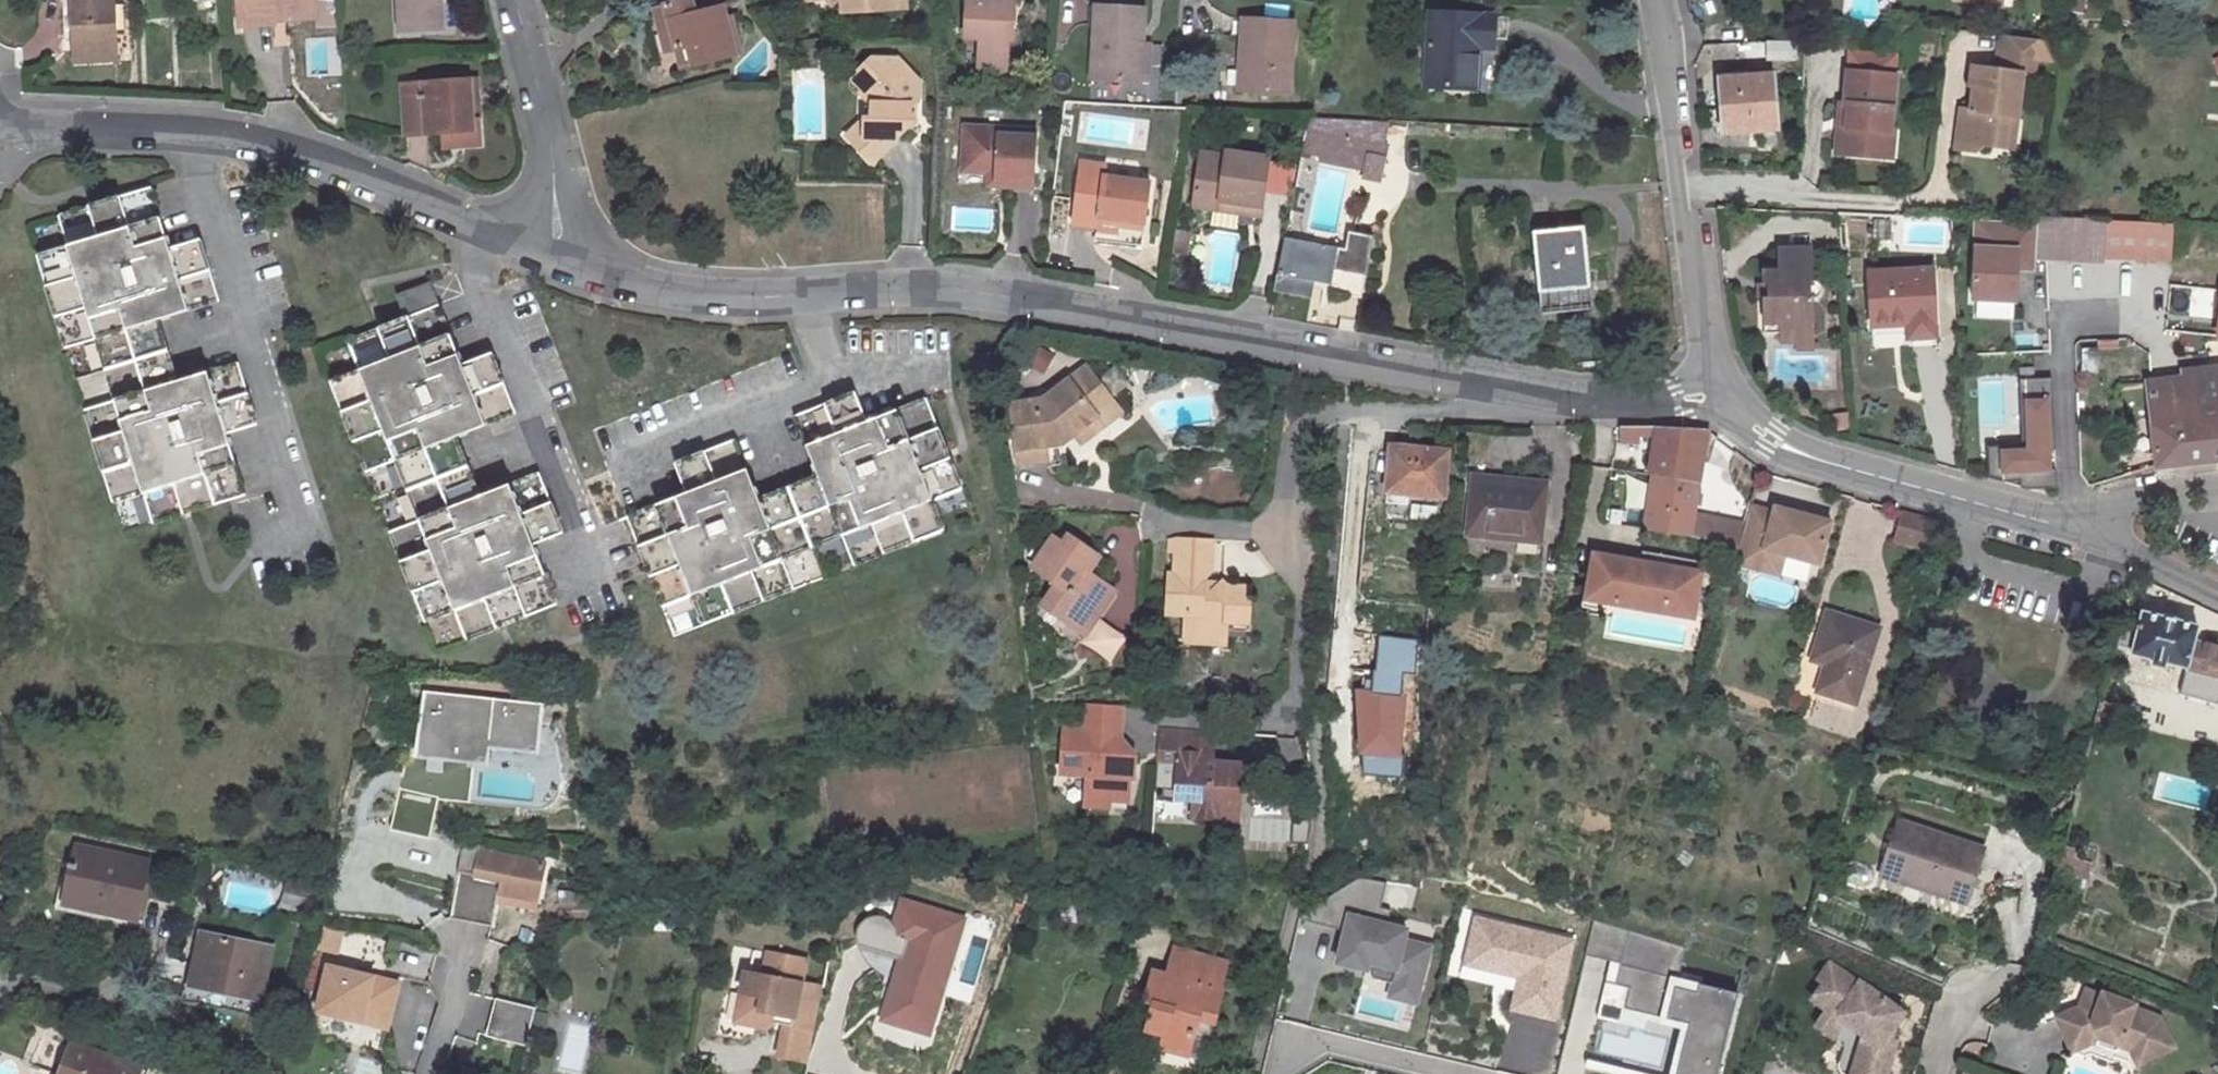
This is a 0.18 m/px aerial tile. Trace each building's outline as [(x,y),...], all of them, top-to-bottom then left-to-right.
[(77,61),(117,60),(115,1),(110,1),(110,0),(74,0),(77,61)] [(242,26),(275,24),(275,10),(283,10),(284,15),(317,13),(316,0),(240,0),(242,26)] [(402,32),(443,30),(441,0),(400,0),(402,32)] [(680,50),(685,67),(741,53),(732,17),(727,18),(721,20),(718,10),(698,14),(694,0),(688,0),(657,7),(665,36),(676,33),(680,50)] [(812,1),(823,1),(845,14),(908,10),(907,0),(812,0),(812,1)] [(968,39),(982,40),(980,72),(1009,74),(1011,42),(1012,23),(1016,24),(1017,0),(971,0),(968,39)] [(1098,7),(1093,80),(1142,82),(1145,44),(1147,10),(1098,7)] [(727,18),(725,8),(718,10),(721,20),(727,18)] [(317,13),(284,15),(283,10),(275,10),(275,24),(318,21),(317,13)] [(1478,90),(1481,48),(1491,48),(1491,40),(1508,40),(1509,17),(1432,13),(1428,87),(1478,90)] [(1289,92),(1294,22),(1245,18),(1242,58),(1250,59),(1247,90),(1289,92)] [(2020,111),(2026,71),(2026,68),(2035,69),(2037,51),(2039,32),(2002,28),(1997,64),(1974,61),(1972,80),(1976,80),(1983,81),(1982,88),(1975,87),(1973,106),(1964,105),(1959,144),(1980,147),(1989,141),(2006,143),(2011,110),(2020,111)] [(2037,51),(2058,54),(2061,35),(2039,32),(2037,51)] [(680,50),(676,33),(665,36),(669,52),(680,50)] [(1770,60),(1801,59),(1803,41),(1768,42),(1770,60)] [(1150,83),(1153,44),(1145,44),(1142,82),(1150,83)] [(1242,58),(1239,89),(1247,90),(1250,59),(1242,58)] [(919,87),(894,60),(874,59),(857,76),(866,85),(864,87),(876,101),(875,115),(866,115),(867,135),(858,142),(873,159),(913,124),(909,120),(907,106),(918,99),(919,87)] [(1723,134),(1776,129),(1772,76),(1719,80),(1723,134)] [(1846,111),(1844,134),(1837,133),(1833,160),(1877,165),(1881,139),(1888,140),(1894,84),(1848,78),(1843,111),(1846,111)] [(443,134),(457,134),(458,147),(483,145),(481,107),(474,107),(472,80),(425,84),(426,99),(406,100),(408,136),(443,134)] [(405,85),(406,100),(426,99),(425,84),(405,85)] [(1844,134),(1846,111),(1843,111),(1840,110),(1837,133),(1844,134)] [(2011,110),(2006,143),(2015,144),(2020,111),(2011,110)] [(848,131),(858,142),(867,135),(866,115),(848,131)] [(1390,122),(1309,117),(1302,153),(1367,167),(1369,157),(1384,160),(1387,142),(1390,122)] [(992,174),(1000,175),(1000,187),(1034,189),(1037,132),(967,129),(965,173),(992,174)] [(443,148),(458,147),(457,134),(443,134),(443,148)] [(1881,139),(1877,165),(1888,166),(1892,140),(1888,140),(1881,139)] [(1223,203),(1264,209),(1266,193),(1258,192),(1264,159),(1229,154),(1228,158),(1203,154),(1195,207),(1222,212),(1223,203)] [(1379,183),(1384,160),(1369,157),(1367,167),(1365,180),(1379,183)] [(1266,193),(1272,161),(1264,159),(1258,192),(1266,193)] [(1120,221),(1145,224),(1151,186),(1105,179),(1107,168),(1083,165),(1075,226),(1098,229),(1098,237),(1118,239),(1119,228),(1120,221)] [(992,174),(991,187),(1000,187),(1000,175),(992,174)] [(97,340),(106,370),(116,401),(86,411),(114,504),(145,494),(154,525),(247,496),(228,433),(223,418),(254,409),(240,362),(208,372),(211,380),(180,389),(178,382),(159,320),(220,301),(206,254),(175,263),(171,249),(152,187),(59,216),(68,246),(38,256),(66,350),(97,340)] [(1222,212),(1262,218),(1264,209),(1223,203),(1222,212)] [(2068,261),(2103,263),(2106,221),(2070,219),(2068,261)] [(1144,231),(1145,224),(1120,221),(1119,228),(1144,231)] [(2028,319),(2029,221),(1981,221),(1981,319),(2028,319)] [(1534,233),(1542,314),(1568,312),(1567,299),(1590,297),(1585,228),(1534,233)] [(1190,234),(1178,232),(1175,245),(1188,247),(1190,234)] [(1285,238),(1275,292),(1313,300),(1315,283),(1333,287),(1340,249),(1285,238)] [(201,240),(171,249),(175,263),(206,254),(201,240)] [(1174,253),(1186,255),(1188,247),(1175,245),(1174,253)] [(1768,284),(1768,299),(1764,300),(1765,335),(1780,335),(1813,334),(1812,298),(1815,297),(1817,295),(1818,292),(1819,288),(1816,284),(1812,282),(1811,250),(1778,251),(1778,266),(1762,267),(1763,284),(1768,284)] [(1936,337),(1931,269),(1869,272),(1872,326),(1906,325),(1907,339),(1936,337)] [(332,382),(367,471),(396,459),(420,521),(391,534),(426,623),(456,612),(467,641),(558,604),(534,544),(529,530),(558,517),(540,471),(509,484),(512,493),(483,504),(480,496),(457,437),(516,413),(498,369),(468,380),(463,365),(431,284),(399,296),(408,317),(349,340),(361,370),(332,382)] [(1568,312),(1592,310),(1590,297),(1567,299),(1568,312)] [(1813,334),(1780,335),(1780,343),(1797,343),(1797,350),(1814,350),(1813,334)] [(1907,347),(1936,346),(1936,337),(1907,339),(1907,347)] [(492,353),(463,365),(468,380),(498,369),(492,353)] [(1073,433),(1115,405),(1087,369),(1045,401),(1012,405),(1020,465),(1048,462),(1046,443),(1063,441),(1073,433)] [(2217,459),(2217,369),(2181,373),(2181,379),(2147,383),(2156,466),(2217,459)] [(208,372),(178,382),(180,389),(211,380),(208,372)] [(1993,448),(1994,479),(2002,482),(2020,481),(2021,487),(2027,490),(2057,488),(2056,470),(2051,470),(2049,450),(2055,450),(2051,379),(2025,380),(2028,446),(1993,448)] [(842,400),(853,429),(869,423),(857,394),(842,400)] [(819,477),(761,499),(738,440),(692,458),(704,487),(687,494),(628,517),(663,608),(694,596),(705,626),(796,590),(784,560),(843,537),(855,567),(946,531),(934,501),(964,489),(929,400),(869,423),(853,429),(842,400),(797,418),(808,447),(816,444),(828,473),(819,477)] [(1082,442),(1121,414),(1115,405),(1073,433),(1082,442)] [(228,433),(259,424),(254,409),(223,418),(228,433)] [(1622,440),(1639,440),(1639,435),(1656,435),(1657,429),(1621,429),(1622,440)] [(1653,475),(1644,530),(1689,534),(1707,430),(1657,429),(1656,435),(1649,474),(1653,475)] [(808,447),(819,477),(828,473),(816,444),(808,447)] [(1390,446),(1385,491),(1423,496),(1443,498),(1447,452),(1390,446)] [(676,465),(687,494),(704,487),(692,458),(676,465)] [(1495,481),(1473,478),(1473,485),(1494,486),(1495,481)] [(1468,532),(1506,536),(1506,532),(1517,533),(1517,538),(1538,540),(1544,486),(1495,481),(1494,486),(1473,485),(1468,532)] [(509,484),(480,496),(483,504),(512,493),(509,484)] [(1774,514),(1750,507),(1735,565),(1758,572),(1764,552),(1784,558),(1819,568),(1832,525),(1775,509),(1774,514)] [(1928,551),(1937,520),(1904,511),(1894,541),(1928,551)] [(534,544),(564,532),(558,517),(529,530),(534,544)] [(1045,606),(1069,623),(1072,619),(1088,630),(1115,592),(1088,573),(1099,557),(1070,537),(1064,545),(1054,539),(1035,566),(1060,584),(1045,606)] [(1173,614),(1186,615),(1185,643),(1225,645),(1226,632),(1227,623),(1249,624),(1251,590),(1229,588),(1223,584),(1214,591),(1202,577),(1205,573),(1210,574),(1212,540),(1177,538),(1176,555),(1175,573),(1170,573),(1167,613),(1173,614)] [(1176,555),(1177,538),(1169,540),(1168,554),(1176,555)] [(1583,603),(1615,608),(1617,597),(1667,605),(1666,610),(1696,615),(1705,562),(1644,552),(1643,563),(1622,559),(1621,560),(1591,555),(1583,603)] [(1758,572),(1779,578),(1784,558),(1764,552),(1758,572)] [(1223,584),(1210,574),(1205,573),(1202,577),(1214,591),(1223,584)] [(1617,597),(1615,608),(1696,621),(1696,615),(1666,610),(1667,605),(1617,597)] [(2217,676),(2217,650),(2191,643),(2195,627),(2140,613),(2139,615),(2119,610),(2111,642),(2131,647),(2129,655),(2217,676)] [(1830,654),(1826,665),(1818,692),(1855,704),(1879,630),(1827,613),(1816,649),(1830,654)] [(1173,614),(1171,642),(1185,643),(1186,615),(1173,614)] [(1069,623),(1085,635),(1088,630),(1072,619),(1069,623)] [(1226,632),(1249,634),(1249,624),(1227,623),(1226,632)] [(1392,676),(1418,679),(1422,680),(1426,653),(1395,646),(1392,676)] [(1812,661),(1826,665),(1830,654),(1816,649),(1812,661)] [(546,701),(423,688),(416,753),(488,760),(490,746),(541,751),(546,701)] [(1062,775),(1088,776),(1085,807),(1109,809),(1110,802),(1128,803),(1130,779),(1136,779),(1138,755),(1114,754),(1115,743),(1121,744),(1124,708),(1088,706),(1086,732),(1065,731),(1062,775)] [(1180,771),(1177,801),(1195,803),(1194,817),(1217,818),(1218,812),(1238,813),(1241,767),(1212,764),(1214,733),(1160,729),(1157,769),(1180,771)] [(1138,755),(1121,744),(1115,743),(1114,754),(1138,755)] [(439,797),(400,788),(390,831),(430,839),(439,797)] [(1294,824),(1265,826),(1265,848),(1295,847),(1294,824)] [(1921,888),(1964,903),(1972,878),(2021,891),(2022,866),(1898,824),(1881,875),(1905,883),(1907,876),(1923,882),(1921,888)] [(2026,839),(2044,846),(2048,836),(2030,828),(2026,839)] [(64,904),(137,920),(143,896),(145,883),(150,863),(76,847),(64,904)] [(2055,868),(2083,877),(2087,864),(2072,858),(2073,852),(2060,847),(2055,868)] [(501,883),(500,893),(539,898),(544,861),(478,852),(475,877),(501,883)] [(450,919),(495,927),(500,893),(501,883),(475,877),(459,874),(450,919)] [(313,883),(290,878),(287,893),(310,897),(313,883)] [(2021,891),(1972,878),(1964,903),(1983,910),(1991,904),(2001,900),(2010,897),(2020,897),(2021,891)] [(143,896),(174,904),(177,890),(145,883),(143,896)] [(899,955),(879,1021),(931,1036),(968,917),(901,896),(894,919),(900,932),(911,936),(905,957),(899,955)] [(1413,926),(1351,911),(1338,962),(1374,971),(1373,978),(1390,982),(1386,998),(1421,1006),(1436,943),(1411,937),(1413,926)] [(859,943),(899,955),(905,957),(911,936),(900,932),(894,919),(891,916),(887,914),(882,913),(877,913),(871,914),(867,916),(863,919),(861,922),(859,925),(857,929),(856,932),(856,935),(857,940),(858,942),(859,943)] [(1578,938),(1477,916),(1466,965),(1518,976),(1511,1010),(1560,1021),(1578,938)] [(1588,953),(1614,960),(1600,1015),(1646,1026),(1648,1018),(1684,1027),(1673,1073),(1724,1073),(1744,990),(1683,975),(1690,945),(1595,922),(1588,953)] [(272,949),(202,934),(192,987),(261,1001),(272,949)] [(322,937),(316,959),(332,964),(338,942),(322,937)] [(738,1020),(770,1027),(778,1022),(779,1014),(788,1015),(787,1023),(780,1055),(810,1061),(825,986),(804,981),(809,958),(771,951),(766,973),(748,970),(738,1020)] [(1207,1043),(1221,993),(1218,992),(1225,965),(1174,952),(1167,977),(1153,973),(1147,995),(1156,998),(1154,1006),(1147,1031),(1164,1036),(1161,1044),(1160,1050),(1187,1058),(1192,1039),(1207,1043)] [(1825,1012),(1831,1016),(1837,1014),(1837,1021),(1842,1024),(1865,1040),(1857,1053),(1850,1073),(1885,1073),(1894,1044),(1889,1042),(1893,1029),(1890,1027),(1900,1013),(1857,983),(1856,985),(1827,965),(1816,981),(1821,985),(1810,1002),(1825,1012)] [(323,977),(312,1023),(384,1041),(395,995),(323,977)] [(261,1001),(192,987),(188,1004),(258,1018),(261,1001)] [(2102,1039),(2132,1052),(2137,1063),(2171,1048),(2160,1022),(2135,1012),(2137,1007),(2104,994),(2103,998),(2088,992),(2082,1008),(2059,1019),(2067,1038),(2072,1036),(2078,1050),(2102,1039)] [(1144,1003),(1154,1006),(1156,998),(1147,995),(1144,1003)] [(536,1010),(498,1001),(489,1038),(526,1047),(536,1010)] [(1831,1016),(1825,1012),(1814,1028),(1831,1040),(1842,1024),(1837,1021),(1837,1014),(1831,1016)] [(779,1014),(778,1022),(787,1023),(788,1015),(779,1014)] [(1164,1036),(1147,1031),(1144,1040),(1161,1044),(1164,1036)] [(2067,1038),(2073,1052),(2078,1050),(2072,1036),(2067,1038)] [(140,1072),(73,1046),(62,1073),(139,1073),(140,1072)]
